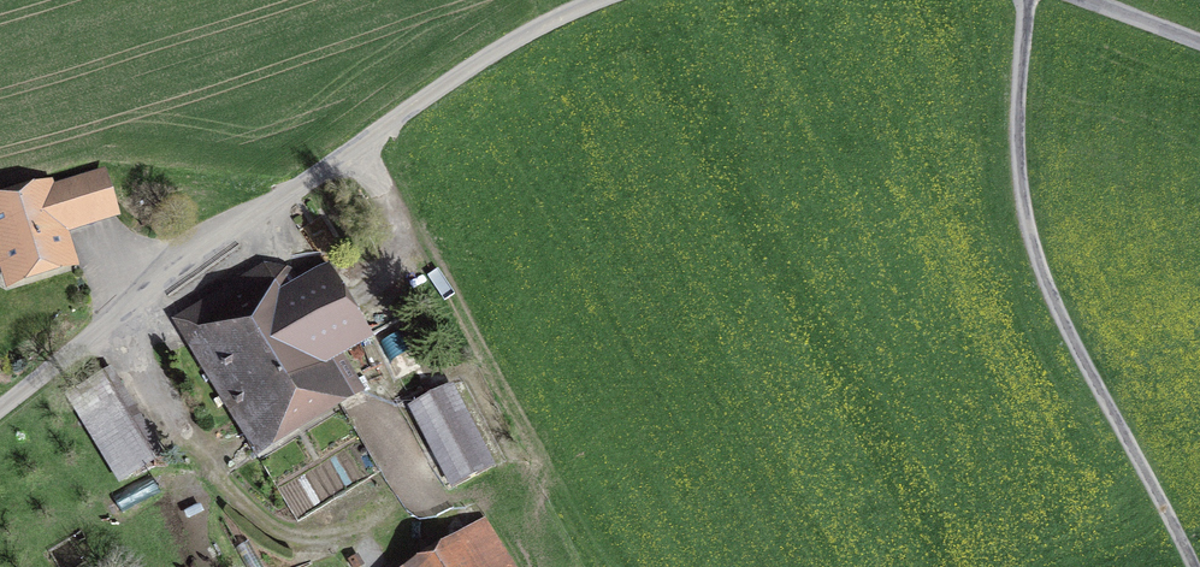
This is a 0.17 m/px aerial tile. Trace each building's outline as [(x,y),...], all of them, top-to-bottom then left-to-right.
[(44,194),(0,208),(0,234),(13,276),(65,260),(56,231),(113,213),(102,176),(44,194)] [(342,353),(369,336),(329,269),(303,285),(293,269),(288,272),(263,270),(179,321),(260,455),(366,391),(342,353)] [(103,377),(69,398),(119,481),(153,460),(103,377)] [(412,407),(453,484),(494,462),(452,385),(412,407)] [(411,566),(515,566),(486,520),(411,566)]
